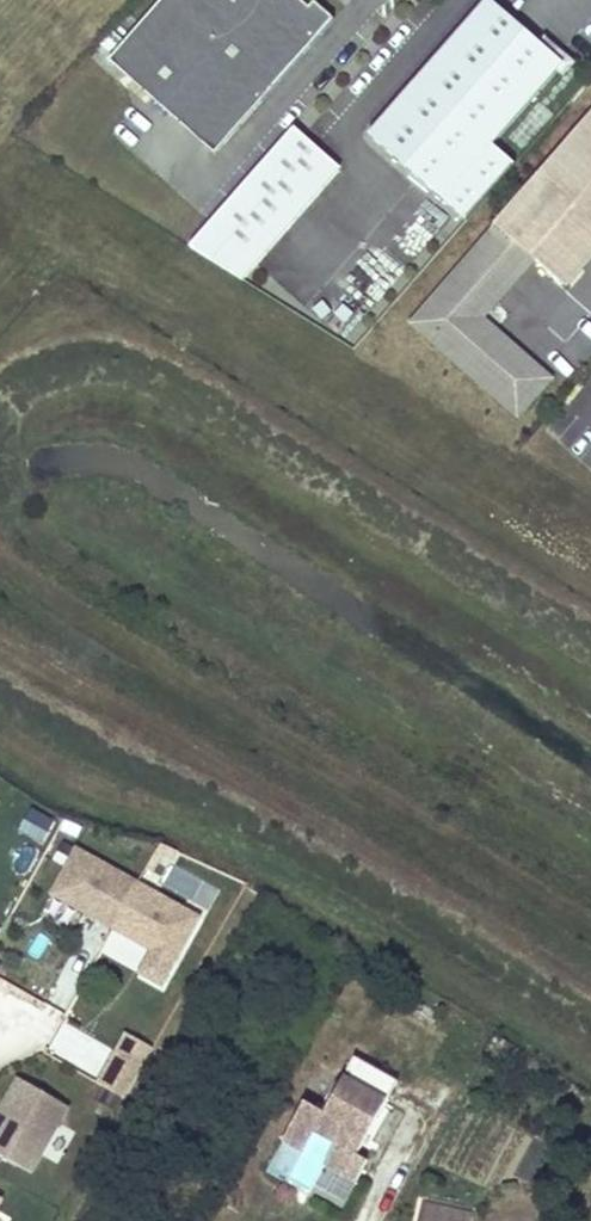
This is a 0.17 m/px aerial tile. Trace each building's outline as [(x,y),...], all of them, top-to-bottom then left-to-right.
[(104,61),(210,154),(329,19),(309,2),(303,8),(296,2),(298,0),(158,0),(104,61)] [(307,0),(298,0),(296,2),(303,8),(309,2),(307,0)] [(365,135),(462,220),(511,165),(488,145),(559,64),(486,0),(483,0),(365,135)] [(474,322),(478,318),(531,258),(562,285),(590,252),(590,112),(406,323),(513,417),(546,379),(518,354),(511,363),(495,350),(475,332),(474,322)] [(237,280),(335,170),(288,128),(184,247),(237,280)] [(518,354),(478,318),(474,322),(475,332),(495,350),(511,363),(518,354)] [(33,809),(19,831),(41,845),(55,823),(33,809)] [(97,922),(122,876),(76,850),(51,896),(97,922)] [(113,930),(138,885),(122,876),(97,922),(113,930)] [(199,919),(138,885),(113,930),(152,952),(174,964),(199,919)] [(161,987),(174,964),(152,952),(139,975),(161,987)] [(122,1056),(142,1067),(153,1049),(127,1034),(116,1052),(122,1056)] [(113,1070),(122,1056),(116,1052),(108,1067),(113,1070)] [(124,1100),(142,1067),(122,1056),(113,1070),(108,1067),(98,1085),(124,1100)] [(347,1067),(336,1089),(379,1113),(390,1091),(347,1067)] [(18,1079),(7,1098),(12,1101),(7,1110),(2,1107),(0,1110),(0,1156),(31,1174),(68,1108),(18,1079)] [(297,1112),(275,1151),(296,1163),(308,1142),(329,1154),(317,1175),(348,1192),(360,1171),(350,1165),(379,1113),(336,1089),(317,1123),(297,1112)] [(7,1110),(12,1101),(7,1098),(2,1107),(7,1110)] [(424,1205),(421,1220),(468,1220),(469,1215),(424,1205)]
